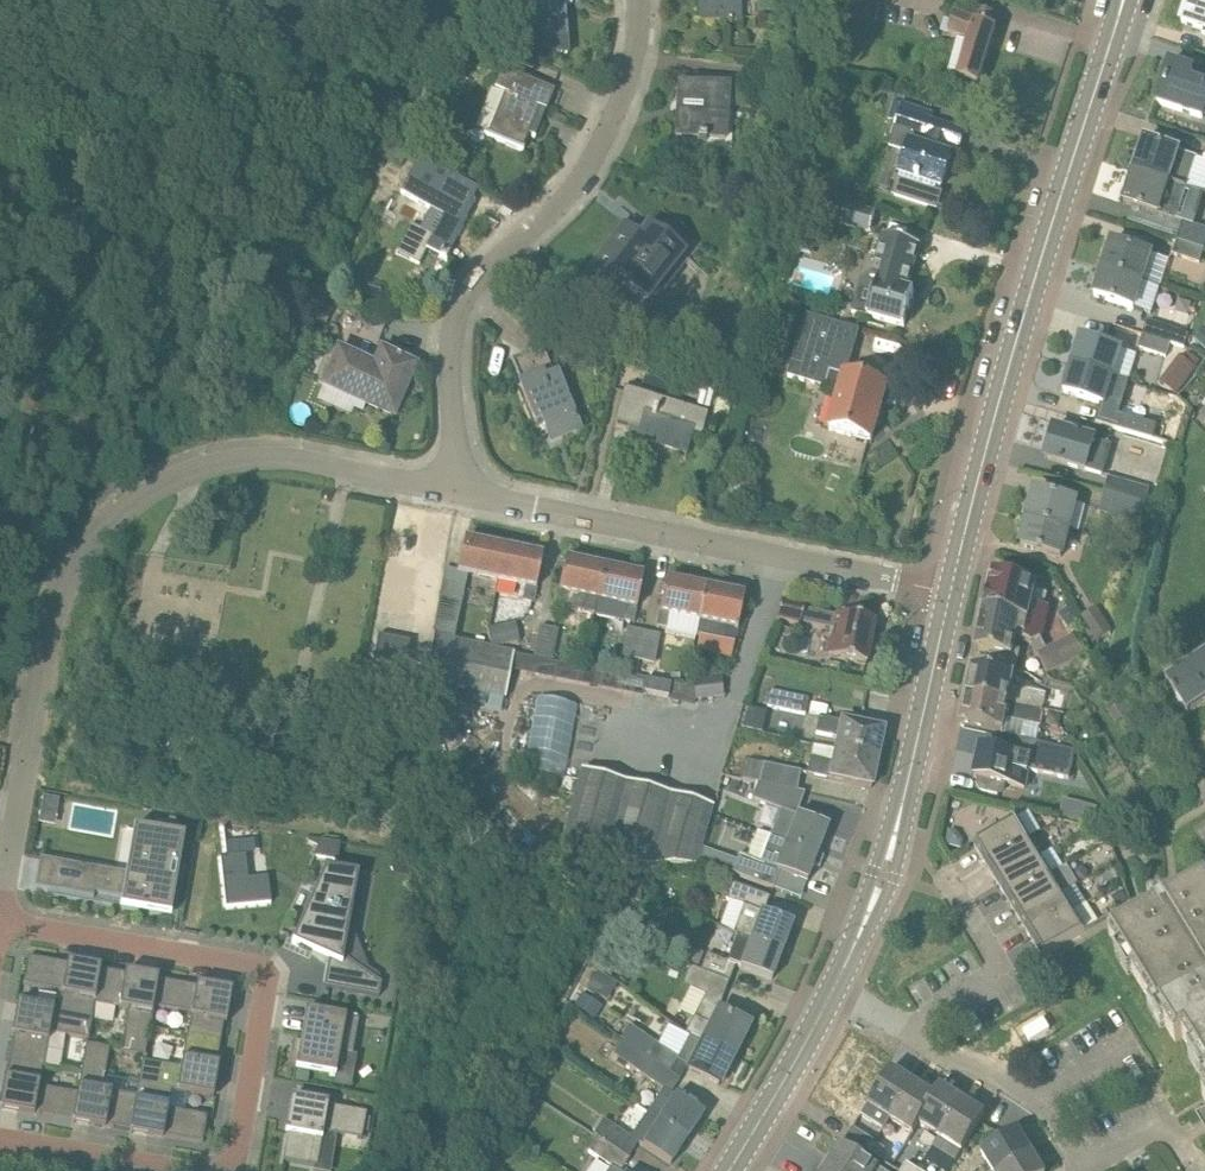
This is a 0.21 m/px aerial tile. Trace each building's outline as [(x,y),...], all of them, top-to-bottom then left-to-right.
[(566,0),(526,0),(530,54),(568,58),(563,6),(567,6),(566,0)] [(742,20),(741,0),(697,0),(698,22),(742,20)] [(1182,24),(1204,32),(1204,0),(1190,0),(1182,24)] [(990,28),(995,14),(978,8),(975,20),(956,14),(948,37),(967,43),(956,78),(978,84),(995,30),(990,28)] [(1204,116),(1204,84),(1191,79),(1194,71),(1169,63),(1156,104),(1204,119),(1204,116)] [(544,109),(552,92),(504,70),(495,89),(506,94),(488,133),(522,149),(541,108),(544,109)] [(847,99),(851,83),(834,79),(830,95),(847,99)] [(725,141),(730,88),(680,84),(676,135),(698,137),(698,142),(706,142),(706,140),(725,141)] [(932,122),(934,114),(903,104),(897,122),(895,121),(887,146),(906,152),(899,174),(901,175),(895,195),(931,206),(937,186),(941,187),(951,157),(945,155),(948,145),(958,148),(963,132),(932,122)] [(1133,172),(1186,189),(1196,158),(1180,153),(1180,152),(1144,140),(1133,172)] [(401,166),(407,155),(391,147),(386,158),(401,166)] [(445,259),(475,201),(472,200),(478,189),(419,159),(401,194),(443,216),(433,236),(410,224),(396,252),(419,264),(426,249),(445,259)] [(1123,203),(1176,220),(1186,189),(1133,172),(1123,203)] [(870,233),(877,210),(846,202),(840,224),(870,233)] [(676,245),(688,230),(661,211),(637,243),(620,230),(589,273),(623,297),(627,291),(648,307),(687,253),(676,245)] [(1178,238),(1177,241),(1203,249),(1204,243),(1204,229),(1193,225),(1183,222),(1178,238)] [(907,290),(919,246),(882,235),(870,280),(862,277),(852,312),(904,327),(914,292),(907,290)] [(1199,263),(1203,249),(1177,241),(1173,254),(1199,263)] [(1102,270),(1144,283),(1153,256),(1112,242),(1102,270)] [(1144,311),(1153,286),(1144,283),(1102,270),(1093,297),(1135,312),(1136,308),(1144,311)] [(831,371),(847,375),(860,329),(807,314),(790,375),(793,376),(793,379),(826,388),(831,371)] [(1143,335),(1169,344),(1183,348),(1187,333),(1147,321),(1143,335)] [(1165,356),(1169,344),(1143,335),(1139,348),(1165,356)] [(1073,366),(1114,379),(1122,351),(1081,338),(1073,366)] [(373,363),(339,348),(322,384),(366,403),(393,415),(415,366),(378,350),(373,363)] [(550,376),(539,349),(524,355),(535,380),(521,386),(536,421),(542,419),(546,429),(554,425),(559,438),(577,430),(553,374),(550,376)] [(1173,364),(1189,377),(1197,367),(1181,354),(1173,364)] [(1105,406),(1114,379),(1073,366),(1064,393),(1105,406)] [(831,371),(826,388),(841,393),(830,430),(872,442),(887,387),(847,375),(831,371)] [(710,408),(714,391),(702,388),(698,405),(710,408)] [(701,436),(707,413),(624,390),(615,423),(630,427),(630,425),(639,428),(635,442),(686,456),(692,434),(701,436)] [(1163,443),(1167,429),(1118,414),(1113,428),(1163,443)] [(1103,475),(1111,447),(1053,429),(1045,458),(1103,475)] [(1104,493),(1145,505),(1151,483),(1142,481),(1141,486),(1108,477),(1104,493)] [(1028,519),(1071,531),(1078,502),(1035,491),(1028,519)] [(1141,520),(1145,505),(1104,493),(1099,513),(1123,520),(1126,515),(1141,520)] [(1064,558),(1071,531),(1028,519),(1021,547),(1064,558)] [(495,582),(502,549),(464,541),(457,572),(444,569),(432,635),(454,640),(467,576),(495,582)] [(502,549),(495,582),(524,588),(521,602),(533,604),(537,589),(536,589),(542,557),(502,549)] [(594,615),(603,569),(564,561),(555,607),(594,615)] [(412,614),(419,574),(395,569),(388,609),(412,614)] [(603,569),(594,615),(633,623),(643,577),(603,569)] [(1023,640),(1033,644),(1040,638),(1044,635),(1050,607),(1033,603),(1037,586),(992,575),(983,610),(1028,619),(1023,640)] [(696,622),(703,588),(665,581),(656,628),(666,630),(669,617),(696,622)] [(703,588),(696,622),(698,622),(695,636),(723,641),(734,643),(743,596),(703,588)] [(866,664),(873,623),(803,610),(803,608),(780,603),(777,622),(800,626),(800,623),(833,629),(831,640),(828,639),(825,657),(866,664)] [(1097,641),(1112,631),(1097,608),(1081,617),(1097,641)] [(1028,619),(983,610),(975,650),(981,652),(991,653),(991,654),(989,662),(1016,668),(1021,651),(1016,650),(1019,639),(1023,640),(1028,619)] [(491,647),(516,642),(519,642),(515,623),(488,629),(491,647)] [(552,659),(557,630),(539,627),(533,655),(552,659)] [(637,661),(643,632),(627,629),(621,658),(637,661)] [(643,632),(637,661),(654,665),(660,636),(643,632)] [(514,652),(454,640),(432,635),(418,712),(450,719),(456,689),(504,699),(514,652)] [(401,682),(408,642),(378,636),(370,676),(401,682)] [(1073,636),(1047,650),(1038,654),(1046,669),(1048,673),(1077,658),(1083,655),(1074,637),(1073,636)] [(1198,658),(1182,668),(1165,680),(1186,712),(1203,701),(1204,700),(1204,653),(1198,658)] [(517,673),(559,678),(561,660),(519,655),(517,673)] [(837,675),(839,664),(826,661),(824,672),(837,675)] [(967,697),(1043,711),(1046,693),(1012,687),(1014,677),(972,670),(967,697)] [(693,688),(696,703),(724,699),(720,676),(710,678),(709,673),(692,676),(692,680),(693,688)] [(306,681),(294,678),(291,694),(303,696),(306,681)] [(668,697),(670,684),(647,679),(644,693),(668,697)] [(804,715),(808,699),(770,690),(767,707),(804,715)] [(1040,728),(1043,711),(967,697),(962,724),(967,724),(966,725),(997,731),(997,732),(1003,734),(1005,722),(1040,728)] [(572,776),(579,704),(539,700),(532,772),(572,776)] [(1116,706),(1123,718),(1130,713),(1123,701),(1116,706)] [(1061,715),(1049,713),(1047,719),(1052,726),(1059,727),(1061,715)] [(833,750),(877,760),(883,732),(818,718),(815,734),(835,738),(833,750)] [(1069,781),(1075,753),(1019,740),(1015,756),(981,748),(978,763),(977,763),(974,774),(975,774),(974,778),(979,780),(978,786),(981,792),(997,795),(1002,791),(1004,785),(1024,790),(1028,772),(1069,781)] [(871,788),(877,760),(833,750),(830,763),(810,759),(806,774),(871,788)] [(743,780),(757,783),(796,791),(800,773),(747,762),(743,780)] [(580,771),(552,875),(650,867),(696,867),(705,834),(713,808),(580,771)] [(804,793),(796,791),(757,783),(752,799),(780,810),(770,836),(785,843),(817,855),(827,827),(796,816),(804,793)] [(1144,809),(1134,796),(1122,807),(1132,819),(1144,809)] [(1098,807),(1080,803),(1076,821),(1094,825),(1098,807)] [(986,866),(1029,840),(1018,820),(974,847),(986,866)] [(120,859),(54,848),(48,881),(84,887),(85,882),(131,889),(129,897),(147,900),(159,829),(126,823),(120,859)] [(785,843),(770,836),(757,832),(747,857),(739,854),(737,860),(712,851),(716,837),(705,834),(696,867),(719,872),(732,873),(737,875),(765,886),(771,869),(774,870),(806,882),(817,855),(785,843)] [(958,832),(945,840),(952,852),(965,844),(958,832)] [(337,861),(341,843),(320,839),(314,857),(337,861)] [(997,884),(1040,858),(1029,840),(986,866),(997,884)] [(240,855),(220,857),(226,907),(266,903),(264,882),(243,884),(240,855)] [(1008,903),(1052,877),(1040,858),(997,884),(1008,903)] [(358,874),(325,868),(292,943),(329,960),(324,986),(379,996),(381,983),(344,955),(350,917),(353,918),(357,891),(355,891),(358,874)] [(1020,922),(1063,896),(1062,894),(1077,884),(1067,868),(1052,877),(1008,903),(1020,922)] [(1111,937),(1179,1040),(1189,1034),(1204,1059),(1204,877),(1204,876),(1111,937)] [(749,941),(782,953),(792,925),(762,914),(768,898),(732,884),(726,899),(743,906),(732,934),(737,936),(749,941)] [(1084,886),(1072,892),(1090,931),(1103,925),(1084,886)] [(1120,892),(1111,898),(1118,908),(1127,902),(1120,892)] [(1031,940),(1074,914),(1063,896),(1020,922),(1031,940)] [(1074,914),(1031,940),(1042,958),(1085,931),(1074,914)] [(772,980),(782,953),(749,941),(737,936),(727,962),(739,968),(772,980)] [(608,950),(599,964),(610,972),(619,957),(608,950)] [(700,971),(728,982),(735,966),(707,954),(700,971)] [(101,969),(101,968),(67,962),(67,964),(28,958),(23,985),(62,992),(59,1010),(92,1016),(95,1004),(101,969)] [(728,982),(700,971),(689,967),(682,984),(704,996),(688,1027),(735,1059),(751,1028),(717,1010),(728,982)] [(154,1007),(158,980),(158,978),(125,972),(125,974),(101,969),(95,1004),(128,1010),(121,1051),(145,1056),(154,1007)] [(597,995),(607,979),(594,970),(593,972),(583,987),(597,995)] [(188,1032),(221,1038),(224,1023),(226,1023),(232,991),(197,984),(196,987),(158,980),(154,1007),(191,1013),(188,1032)] [(581,994),(574,1007),(594,1019),(602,1007),(581,994)] [(88,1040),(92,1016),(59,1010),(17,1003),(11,1036),(14,1036),(9,1063),(42,1068),(45,1069),(46,1067),(44,1067),(49,1033),(88,1040)] [(310,1011),(304,1043),(300,1043),(293,1041),(289,1067),(296,1068),(330,1075),(335,1077),(340,1053),(352,1055),(359,1020),(310,1011)] [(1050,1015),(1032,1026),(1039,1036),(1057,1025),(1050,1015)] [(720,1087),(735,1059),(688,1027),(685,1033),(690,1036),(682,1050),(672,1044),(667,1052),(632,1027),(623,1041),(680,1079),(685,1070),(720,1087)] [(171,1091),(213,1098),(219,1065),(216,1065),(221,1038),(188,1032),(185,1032),(185,1033),(187,1034),(181,1068),(142,1061),(138,1085),(171,1091)] [(670,1093),(680,1079),(623,1041),(613,1055),(664,1089),(647,1114),(687,1140),(703,1116),(670,1093)] [(72,1121),(72,1123),(105,1129),(106,1126),(130,1131),(136,1097),(102,1091),(109,1049),(85,1045),(77,1094),(72,1121)] [(77,1094),(39,1087),(42,1068),(9,1063),(7,1078),(4,1077),(0,1102),(0,1111),(34,1117),(34,1114),(72,1121),(77,1094)] [(882,1129),(890,1117),(912,1081),(891,1068),(861,1115),(882,1129)] [(933,1096),(934,1095),(912,1081),(890,1117),(912,1131),(916,1124),(933,1097),(933,1096)] [(163,1136),(203,1143),(207,1116),(168,1109),(171,1091),(138,1085),(136,1097),(130,1131),(130,1133),(163,1139),(163,1136)] [(937,1137),(961,1100),(939,1086),(934,1095),(933,1096),(933,1097),(916,1124),(918,1125),(937,1137)] [(362,1139),(366,1113),(328,1106),(328,1103),(292,1097),(285,1133),(288,1134),(283,1161),(317,1166),(323,1132),(362,1139)] [(961,1100),(937,1137),(961,1152),(985,1115),(961,1100)] [(670,1164),(687,1140),(647,1114),(631,1138),(603,1120),(593,1135),(598,1138),(627,1158),(637,1144),(670,1164)] [(527,1124),(513,1115),(505,1127),(519,1136),(527,1124)] [(868,1152),(874,1142),(853,1129),(843,1146),(863,1158),(868,1152)] [(1031,1153),(1018,1131),(981,1152),(992,1170),(1002,1170),(1031,1153)] [(627,1158),(598,1138),(588,1152),(610,1167),(607,1170),(621,1170),(629,1159),(627,1158)] [(874,1142),(868,1152),(879,1159),(886,1149),(874,1142)] [(831,1170),(883,1170),(875,1166),(863,1158),(843,1146),(842,1145),(827,1169),(831,1170)] [(879,1159),(868,1152),(863,1158),(875,1166),(879,1159)] [(1031,1153),(1002,1170),(1041,1170),(1031,1153)]
